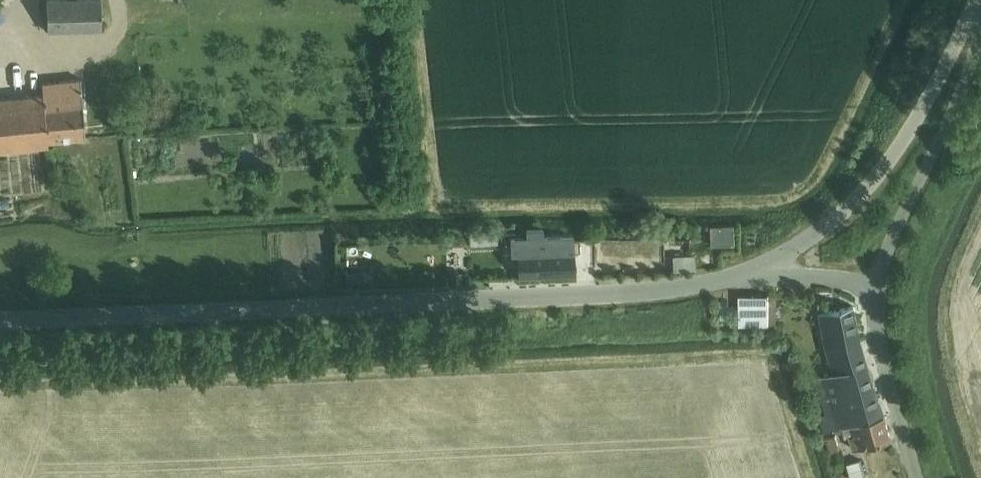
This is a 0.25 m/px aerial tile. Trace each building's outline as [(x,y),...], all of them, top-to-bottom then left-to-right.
[(101,30),(101,0),(46,0),(47,21),(47,31),(101,30)] [(84,136),(80,79),(42,83),(42,94),(0,99),(0,152),(48,147),(47,140),(84,136)] [(712,246),(735,245),(734,226),(711,227),(712,246)] [(574,275),(573,241),(573,236),(543,238),(542,229),(526,230),(527,238),(511,239),(511,255),(518,255),(519,277),(574,275)] [(674,255),(674,270),(695,269),(695,254),(674,255)] [(362,272),(348,273),(349,288),(363,288),(362,272)] [(461,273),(450,274),(450,284),(461,284),(461,273)] [(739,323),(768,324),(767,294),(738,294),(739,323)] [(843,427),(851,424),(884,415),(860,340),(853,306),(819,312),(825,346),(834,372),(821,376),(837,428),(838,428),(839,432),(844,431),(843,427)] [(853,449),(866,446),(891,440),(884,415),(851,424),(854,434),(849,435),(853,449)] [(830,451),(839,449),(835,435),(826,438),(830,451)] [(865,476),(860,459),(847,463),(851,477),(859,477),(865,476)]
